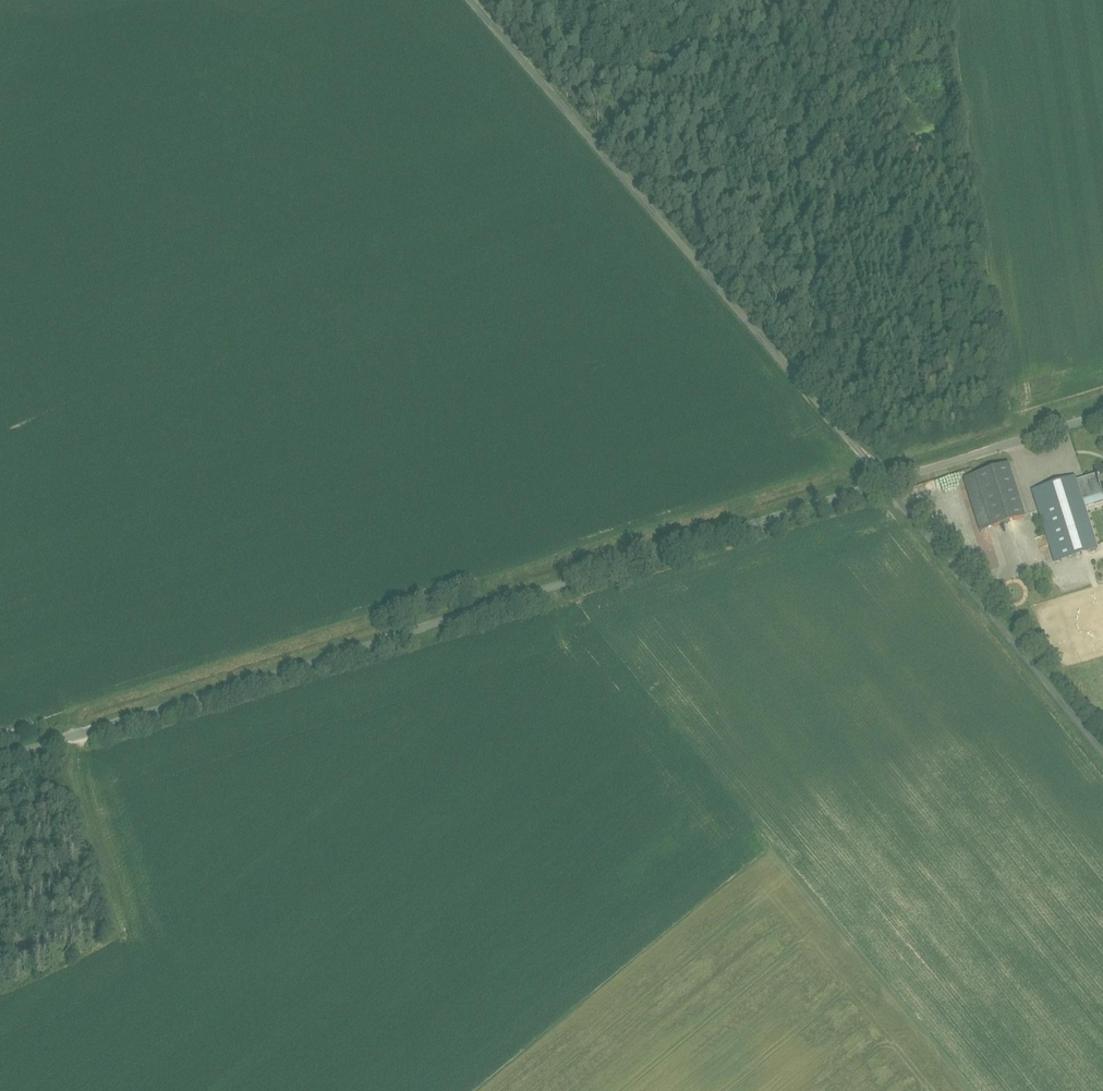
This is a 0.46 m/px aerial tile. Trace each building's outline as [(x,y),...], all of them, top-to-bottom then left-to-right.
[(1027,519),(1011,464),(977,474),(994,529),(1027,519)] [(1032,491),(1055,565),(1099,552),(1086,509),(1102,504),(1102,467),(1095,470),(1096,475),(1077,481),(1076,477),(1032,491)]
